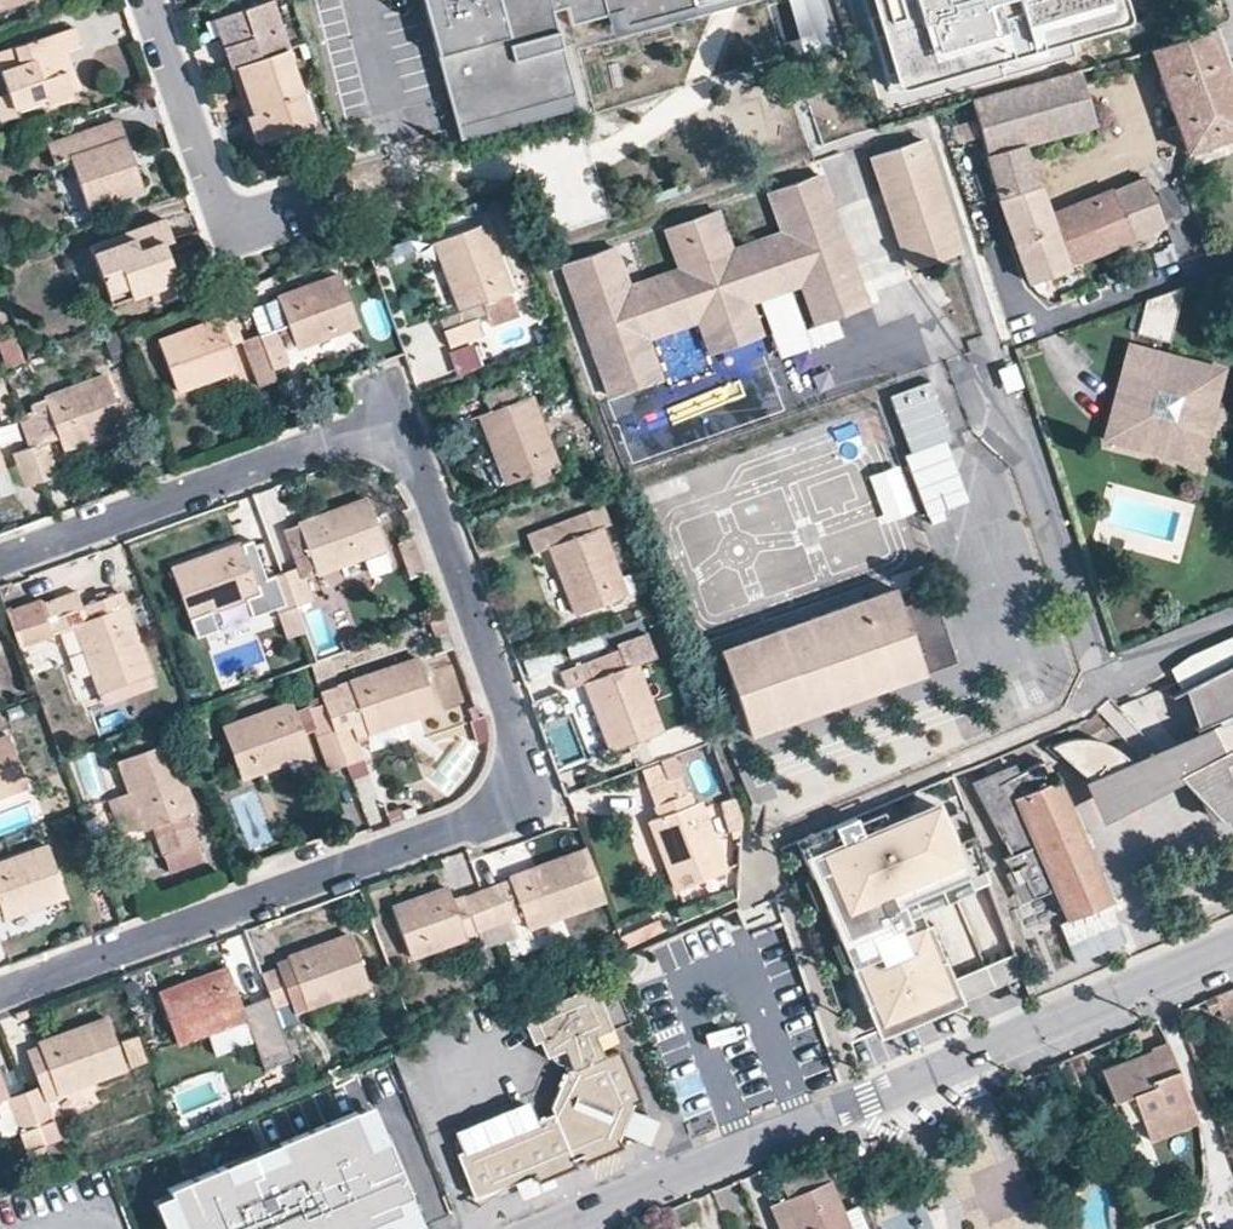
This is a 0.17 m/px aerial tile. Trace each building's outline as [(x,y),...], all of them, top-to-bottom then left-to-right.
[(32,0),(0,0),(0,11),(32,0)] [(235,67),(284,49),(286,49),(269,0),(264,0),(211,19),(229,69),(235,67)] [(459,145),(577,112),(552,25),(564,21),(569,39),(619,25),(624,40),(695,20),(690,0),(418,0),(459,145)] [(799,49),(829,40),(818,0),(785,0),(799,49)] [(902,87),(905,91),(913,89),(1133,25),(1134,19),(1133,12),(1129,0),(876,0),(902,87)] [(73,69),(67,50),(81,45),(74,26),(0,50),(0,73),(1,73),(7,93),(12,109),(44,98),(47,106),(73,97),(71,91),(64,72),(73,69)] [(1232,138),(1232,92),(1211,28),(1149,48),(1175,124),(1166,127),(1171,142),(1180,139),(1185,154),(1232,138)] [(311,124),(284,49),(235,67),(252,114),(246,117),(256,144),(311,124)] [(1103,62),(1040,79),(970,101),(986,155),(1021,145),(1094,125),(1084,84),(1109,80),(1103,62)] [(235,67),(229,69),(246,117),(252,114),(235,67)] [(79,88),(73,69),(64,72),(71,91),(79,88)] [(12,109),(7,93),(0,95),(0,120),(15,116),(12,109)] [(577,112),(459,145),(462,153),(579,120),(577,112)] [(142,189),(118,120),(46,143),(53,161),(69,156),(86,208),(142,189)] [(959,251),(923,139),(871,156),(908,268),(959,251)] [(1021,145),(986,155),(991,172),(999,197),(1008,221),(1016,247),(1027,281),(1066,265),(1048,215),(1038,185),(1035,186),(1021,145)] [(627,286),(613,246),(563,265),(609,397),(659,379),(645,338),(697,319),(709,354),(759,336),(748,303),(801,284),(815,324),(864,306),(818,175),(768,191),(783,231),(729,250),(715,211),(666,228),(679,268),(627,286)] [(1143,176),(1048,215),(1066,265),(1108,248),(1163,225),(1143,176)] [(171,241),(163,219),(88,244),(105,294),(125,288),(128,298),(147,292),(150,301),(179,291),(163,243),(171,241)] [(512,292),(486,223),(434,242),(460,312),(481,304),(490,325),(518,314),(510,293),(512,292)] [(393,267),(417,263),(413,244),(390,248),(393,267)] [(342,277),(250,311),(260,338),(274,374),(291,368),(279,335),(290,330),(298,353),(361,330),(342,277)] [(1136,333),(1169,341),(1182,287),(1144,301),(1136,333)] [(483,334),(477,318),(442,329),(449,346),(483,334)] [(929,362),(915,319),(873,335),(889,376),(929,362)] [(233,350),(244,346),(243,344),(235,321),(223,325),(222,323),(160,345),(179,396),(241,373),(233,350)] [(816,346),(844,341),(841,326),(813,331),(816,346)] [(27,365),(18,335),(0,341),(0,345),(8,370),(27,365)] [(243,344),(244,346),(260,391),(278,385),(274,374),(260,338),(243,344)] [(537,360),(557,353),(552,339),(532,346),(537,360)] [(1194,458),(1217,373),(1131,352),(1110,435),(1194,458)] [(1010,395),(1026,389),(1017,366),(1001,372),(1010,395)] [(19,420),(41,481),(57,474),(44,442),(57,438),(61,449),(124,426),(105,376),(31,404),(33,411),(17,416),(19,420)] [(528,473),(546,466),(556,462),(530,394),(522,398),(516,380),(482,393),(489,410),(479,413),(505,481),(528,473)] [(950,437),(930,380),(889,394),(909,451),(902,454),(923,515),(963,501),(942,440),(950,437)] [(41,481),(19,420),(2,427),(23,487),(41,481)] [(551,481),(546,466),(528,473),(533,488),(551,481)] [(902,468),(872,477),(887,525),(917,515),(902,468)] [(0,479),(0,500),(19,493),(12,475),(0,479)] [(299,565),(282,572),(294,605),(311,599),(304,577),(384,548),(365,497),(284,526),(299,565)] [(609,522),(603,506),(526,534),(533,552),(549,546),(575,613),(625,594),(600,526),(609,522)] [(242,554),(238,543),(170,568),(189,619),(258,594),(249,570),(257,567),(251,551),(242,554)] [(387,559),(361,566),(366,582),(391,575),(387,559)] [(294,605),(282,572),(264,578),(286,636),(303,630),(294,605)] [(914,648),(900,607),(893,588),(718,651),(747,735),(863,694),(854,669),(914,648)] [(40,604),(38,598),(10,608),(23,642),(73,625),(102,705),(155,685),(120,591),(81,605),(75,590),(40,604)] [(931,596),(900,607),(914,648),(854,669),(863,694),(955,661),(931,596)] [(598,719),(610,750),(660,730),(633,663),(625,666),(618,649),(560,671),(567,688),(583,682),(598,719)] [(1222,762),(1232,788),(1232,656),(1180,679),(1183,690),(1190,687),(1205,723),(1196,728),(1205,748),(1225,739),(1232,757),(1222,762)] [(338,695),(322,701),(344,765),(362,758),(355,737),(435,709),(417,657),(335,686),(338,695)] [(1117,735),(1174,711),(1165,690),(1125,707),(1122,701),(1105,708),(1117,735)] [(305,709),(312,729),(326,772),(344,765),(322,701),(305,709)] [(302,733),(294,712),(290,702),(220,727),(239,778),(309,753),(302,733)] [(473,708),(469,709),(473,721),(471,721),(477,743),(488,740),(486,727),(484,719),(478,721),(473,708)] [(302,733),(312,729),(305,709),(294,712),(302,733)] [(599,755),(610,750),(598,719),(578,726),(586,749),(594,747),(599,755)] [(1182,782),(1222,762),(1232,757),(1225,739),(1205,748),(1196,728),(1128,759),(1130,761),(1131,763),(1133,765),(1135,768),(1137,771),(1139,774),(1140,777),(1113,788),(1096,775),(1085,780),(1103,822),(1182,782)] [(155,746),(149,732),(117,743),(123,758),(115,760),(127,792),(105,800),(118,834),(140,826),(141,830),(151,826),(168,871),(202,858),(185,813),(194,810),(169,741),(155,746)] [(1130,761),(1128,759),(1124,755),(1120,751),(1116,748),(1112,746),(1108,744),(1105,743),(1102,742),(1099,742),(1096,740),(1094,740),(1090,740),(1086,740),(1082,739),(1080,739),(1075,740),(1071,740),(1068,741),(1064,742),(1060,744),(1056,745),(1053,747),(1049,748),(1075,771),(1082,764),(1096,775),(1113,788),(1140,777),(1139,774),(1137,771),(1135,768),(1133,765),(1131,763),(1130,761)] [(29,791),(10,740),(0,743),(0,801),(29,791)] [(1008,776),(1005,767),(975,781),(1011,853),(1003,857),(1013,868),(1018,866),(1033,898),(1022,903),(1052,979),(1107,957),(1089,913),(1111,904),(1057,778),(1049,783),(1040,761),(1008,776)] [(1222,762),(1182,782),(1215,817),(1232,809),(1232,788),(1222,762)] [(729,876),(703,807),(695,810),(684,781),(673,786),(664,763),(644,771),(663,824),(652,828),(677,895),(729,876)] [(910,932),(907,924),(992,888),(959,795),(887,825),(861,836),(855,823),(853,817),(794,841),(810,880),(822,907),(837,943),(848,970),(872,1026),(949,993),(937,964),(942,962),(927,925),(923,926),(910,932)] [(716,808),(727,831),(739,826),(729,802),(716,808)] [(398,808),(383,813),(388,825),(403,820),(398,808)] [(855,823),(861,836),(887,825),(882,812),(855,823)] [(479,889),(498,943),(514,937),(509,920),(521,916),(526,928),(603,899),(585,849),(505,879),(479,889)] [(2,916),(5,923),(67,900),(49,850),(0,868),(0,916),(2,916)] [(822,907),(810,880),(802,884),(813,911),(822,907)] [(498,943),(479,889),(451,899),(447,887),(391,906),(409,958),(476,934),(482,949),(498,943)] [(923,926),(920,918),(907,924),(910,932),(923,926)] [(660,921),(620,939),(627,955),(667,938),(660,921)] [(267,995),(273,1009),(301,999),(305,1007),(368,984),(350,933),(286,956),(289,962),(259,973),(267,995)] [(848,970),(837,943),(829,947),(840,974),(848,970)] [(1018,956),(957,978),(966,1002),(1026,980),(1018,956)] [(961,1005),(942,962),(937,964),(949,993),(872,1026),(878,1040),(961,1005)] [(206,1032),(244,1017),(225,965),(157,992),(176,1043),(206,1032)] [(622,1129),(630,1105),(632,1099),(641,1097),(619,1046),(602,1053),(600,1046),(617,1038),(612,1026),(631,1018),(613,979),(597,987),(593,979),(520,1011),(532,1039),(538,1037),(546,1053),(563,1046),(571,1065),(565,1068),(551,1106),(553,1110),(536,1117),(463,1148),(455,1152),(473,1194),(515,1178),(536,1171),(538,1177),(549,1172),(576,1161),(573,1155),(581,1151),(585,1159),(621,1143),(619,1135),(622,1129)] [(1214,996),(1216,1002),(1221,1017),(1232,1012),(1232,989),(1214,996)] [(1014,991),(966,1002),(970,1019),(1018,1008),(1014,991)] [(273,1009),(267,995),(251,1001),(273,1064),(291,1058),(273,1009)] [(1216,1002),(1214,996),(1204,1001),(1206,1007),(1216,1002)] [(38,1084),(21,1090),(42,1145),(57,1139),(43,1098),(124,1068),(105,1017),(36,1042),(38,1050),(27,1055),(38,1084)] [(253,1040),(244,1017),(206,1032),(215,1054),(253,1040)] [(145,1061),(137,1035),(120,1041),(130,1066),(145,1061)] [(1149,1052),(1151,1057),(1100,1076),(1113,1109),(1132,1102),(1148,1143),(1198,1124),(1183,1088),(1180,1090),(1174,1075),(1178,1073),(1167,1045),(1149,1052)] [(295,1065),(268,1074),(274,1095),(301,1087),(295,1065)] [(674,1081),(689,1118),(711,1109),(695,1072),(674,1081)] [(1078,1096),(1069,1073),(1055,1078),(1063,1101),(1078,1096)] [(21,1090),(8,1096),(0,1077),(0,1121),(5,1135),(17,1132),(24,1150),(42,1145),(21,1090)] [(458,1135),(463,1148),(536,1117),(530,1103),(458,1135)] [(656,1115),(630,1105),(622,1129),(648,1138),(651,1128),(656,1115)] [(372,1149),(388,1142),(375,1110),(359,1117),(372,1149)] [(388,1142),(372,1149),(359,1117),(358,1116),(284,1147),(290,1161),(271,1169),(273,1175),(256,1182),(253,1177),(235,1185),(228,1170),(173,1193),(175,1199),(188,1228),(426,1228),(427,1228),(390,1141),(388,1142)] [(284,1147),(228,1170),(235,1185),(253,1177),(256,1182),(273,1175),(271,1169),(290,1161),(284,1147)] [(773,1207),(781,1228),(849,1228),(841,1210),(823,1167),(783,1183),(790,1200),(773,1207)] [(536,1171),(515,1178),(522,1196),(553,1183),(549,1172),(538,1177),(536,1171)] [(175,1199),(159,1206),(168,1228),(188,1228),(175,1199)] [(841,1210),(849,1228),(866,1228),(856,1204),(841,1210)] [(880,1217),(883,1228),(935,1228),(929,1205),(880,1217)]
